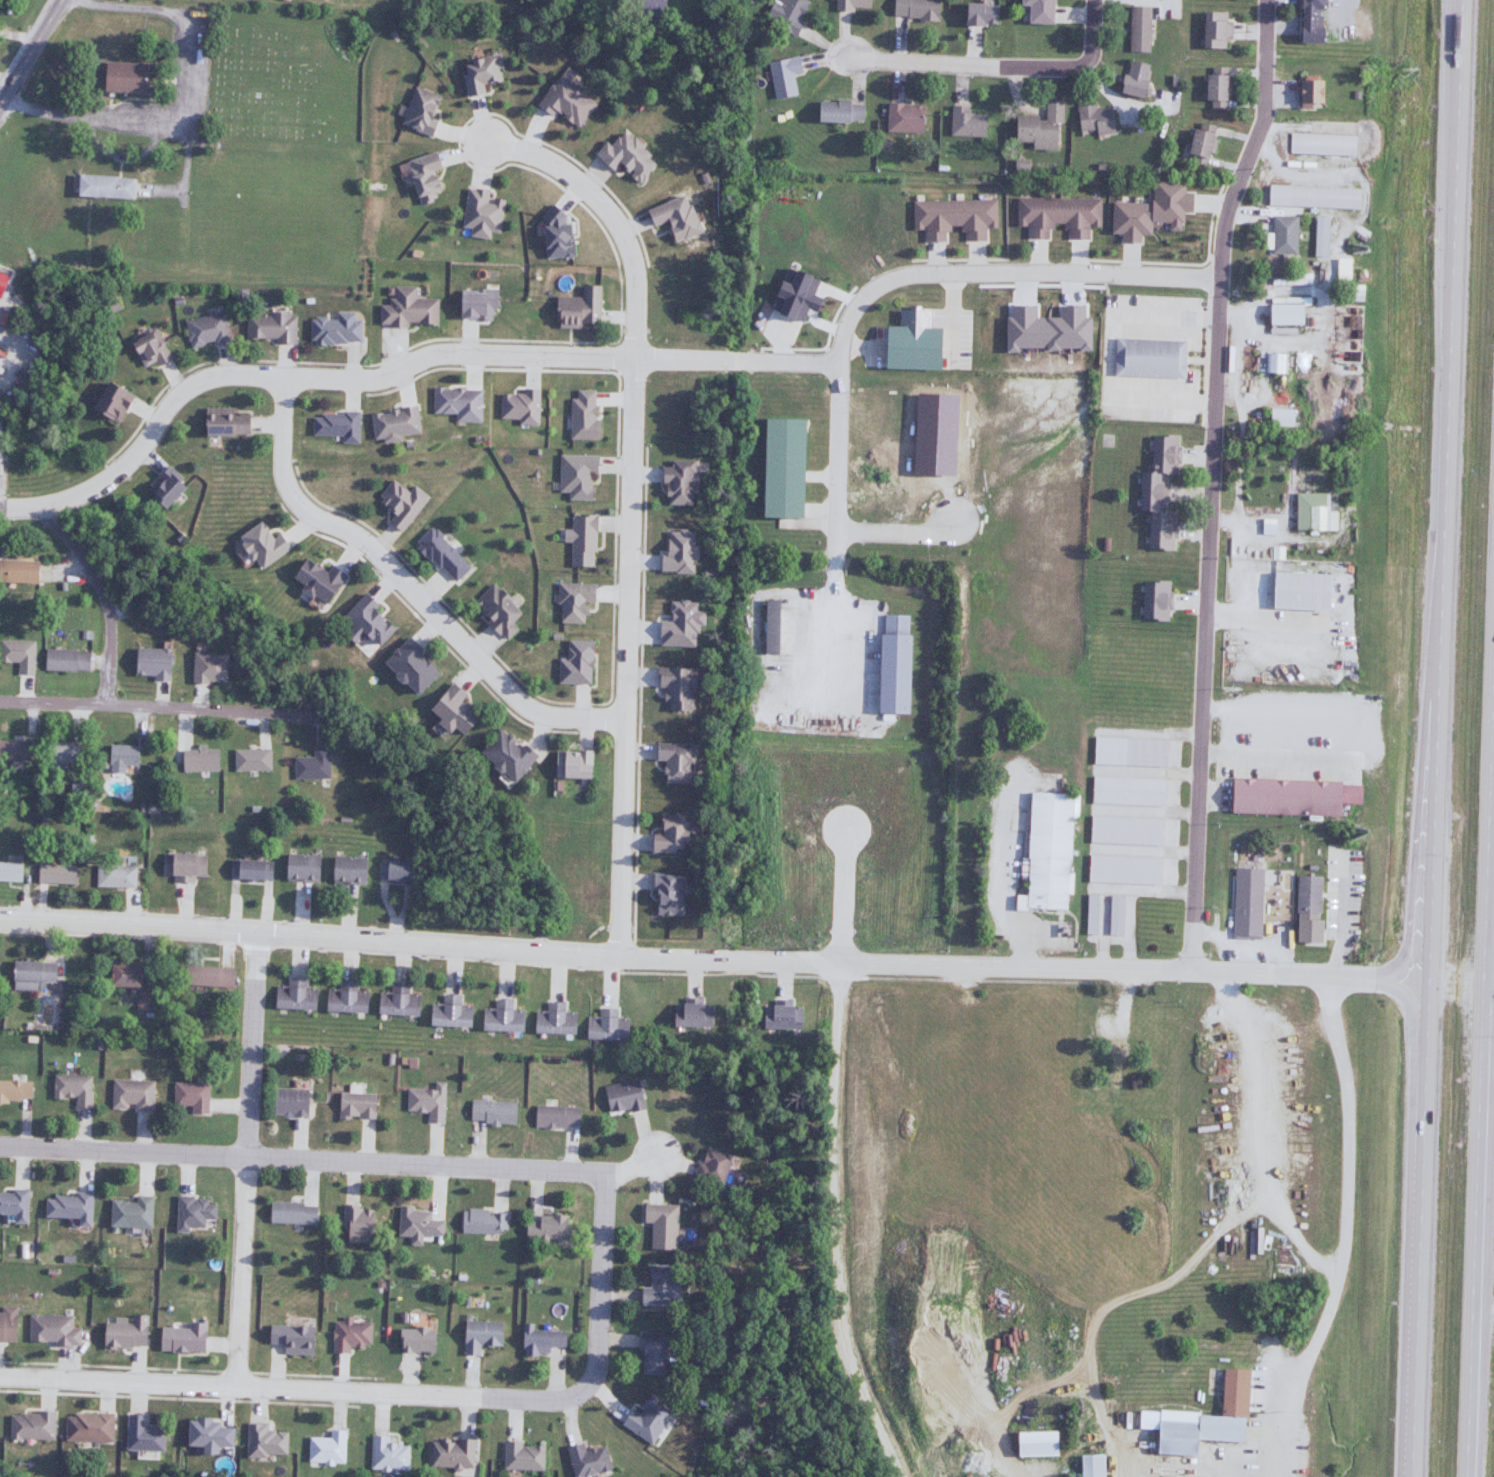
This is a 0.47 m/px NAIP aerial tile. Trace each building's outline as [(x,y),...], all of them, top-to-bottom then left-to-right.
[(628,8),(658,15),(661,0),(630,0),(628,8)] [(804,0),(780,0),(778,5),(771,1),(762,19),(792,34),(808,2),(804,0)] [(869,10),(869,0),(834,0),(834,9),(869,10)] [(937,20),(938,0),(892,0),(891,18),(937,20)] [(1049,24),(1050,0),(1018,0),(1017,6),(1026,6),(1025,23),(1049,24)] [(1318,43),(1318,0),(1296,0),(1296,43),(1318,43)] [(993,4),(961,4),(961,25),(993,25),(993,4)] [(1148,6),(1128,6),(1128,52),(1148,52),(1148,6)] [(1200,49),(1229,49),(1229,21),(1225,21),(1225,12),(1200,12),(1200,49)] [(498,56),(460,60),(463,94),(482,93),(481,83),(500,81),(498,56)] [(791,73),(800,72),(797,56),(767,60),(773,98),(794,94),(791,73)] [(142,94),(144,64),(100,60),(98,91),(142,94)] [(1147,64),(1125,60),(1118,93),(1141,97),(1147,64)] [(1224,66),(1209,66),(1209,74),(1202,74),(1202,100),(1209,100),(1209,108),(1224,108),(1224,66)] [(573,126),(592,101),(555,74),(532,105),(550,118),(554,113),(573,126)] [(1318,79),(1296,79),(1296,108),(1318,108),(1318,79)] [(399,126),(428,134),(439,95),(410,86),(399,126)] [(861,122),(861,101),(815,100),(815,121),(861,122)] [(1061,100),(1043,100),(1043,115),(1012,115),(1012,142),(1030,142),(1030,149),(1054,149),(1054,122),(1061,122),(1061,100)] [(884,131),(920,133),(922,104),(885,102),(884,131)] [(1113,133),(1110,104),(1075,107),(1077,131),(1094,130),(1094,135),(1113,133)] [(948,135),(984,137),(985,112),(967,112),(967,106),(949,105),(948,135)] [(1198,129),(1189,128),(1184,154),(1192,155),(1191,163),(1208,165),(1214,125),(1199,123),(1198,129)] [(610,170),(615,164),(636,181),(653,160),(618,132),(607,146),(601,141),(591,155),(610,170)] [(1288,154),(1354,155),(1354,135),(1289,134),(1288,154)] [(414,204),(437,198),(430,171),(436,169),(432,152),(402,160),(414,204)] [(74,197),(132,198),(132,176),(75,175),(74,197)] [(1356,209),(1357,188),(1267,186),(1266,206),(1356,209)] [(498,233),(502,200),(486,198),(487,190),(465,188),(460,228),(468,229),(467,237),(489,239),(490,232),(498,233)] [(643,209),(649,227),(662,222),(670,242),(696,233),(682,195),(643,209)] [(1099,227),(1100,199),(1014,198),(1014,227),(1026,227),(1025,239),(1046,239),(1046,227),(1066,227),(1066,239),(1087,239),(1087,227),(1099,227)] [(908,200),(908,229),(923,229),(923,241),(943,242),(944,230),(962,230),(962,241),(983,241),(983,228),(995,228),(995,201),(908,200)] [(540,258),(567,257),(565,211),(539,212),(540,258)] [(1295,216),(1271,216),(1271,254),(1295,254),(1295,216)] [(1326,217),(1312,217),(1312,257),(1326,257),(1326,217)] [(553,296),(553,327),(597,328),(599,286),(579,285),(579,297),(553,296)] [(377,326),(435,326),(436,298),(413,298),(413,287),(388,286),(388,305),(378,305),(377,326)] [(455,319),(492,319),(492,290),(455,290),(455,319)] [(1301,324),(1301,305),(1265,305),(1265,324),(1301,324)] [(880,369),(936,369),(936,328),(928,328),(928,310),(897,310),(897,327),(881,327),(880,369)] [(182,320),(188,349),(228,341),(222,312),(182,320)] [(294,342),(294,312),(244,313),(244,342),(294,342)] [(308,318),(308,343),(358,343),(359,319),(308,318)] [(168,358),(154,329),(126,343),(140,371),(168,358)] [(1182,378),(1183,340),(1112,338),(1110,376),(1182,378)] [(117,425),(129,396),(100,383),(87,412),(117,425)] [(479,389),(432,387),(431,413),(453,413),(453,421),(478,422),(479,389)] [(516,420),(516,425),(536,425),(536,390),(498,390),(498,420),(516,420)] [(594,390),(569,390),(568,439),(594,439),(594,390)] [(367,412),(370,439),(417,433),(414,406),(367,412)] [(200,408),(200,436),(249,435),(249,413),(231,414),(231,408),(200,408)] [(1268,427),(1295,427),(1295,410),(1268,410),(1268,427)] [(357,412),(310,412),(310,436),(339,436),(339,443),(357,443),(357,412)] [(756,517),(798,518),(799,418),(758,418),(756,517)] [(1179,435),(1150,434),(1147,513),(1151,514),(1149,549),(1174,551),(1175,511),(1166,510),(1167,475),(1177,476),(1179,435)] [(592,455),(557,455),(557,492),(566,492),(565,500),(591,500),(592,455)] [(689,505),(689,460),(667,460),(667,466),(659,466),(659,505),(689,505)] [(141,492),(158,509),(184,483),(166,466),(141,492)] [(391,515),(385,523),(399,534),(427,496),(412,485),(407,491),(390,479),(373,502),(391,515)] [(1293,530),(1334,530),(1334,493),(1293,493),(1293,530)] [(568,566),(593,566),(593,515),(568,515),(568,566)] [(253,570),(287,550),(277,534),(268,539),(258,522),(234,537),(253,570)] [(468,567),(428,528),(411,545),(451,584),(468,567)] [(692,531),(661,530),(659,572),(691,573),(692,531)] [(296,590),(320,606),(341,575),(328,566),(323,574),(300,558),(287,578),(299,586),(296,590)] [(34,561),(0,560),(0,584),(34,584),(34,561)] [(1270,608),(1326,610),(1327,574),(1271,572),(1270,608)] [(1146,620),(1169,621),(1169,581),(1146,581),(1146,620)] [(556,624),(582,624),(582,602),(592,602),(592,584),(556,584),(556,624)] [(515,630),(508,623),(518,613),(490,585),(468,606),(503,641),(515,630)] [(375,606),(361,594),(339,618),(372,649),(390,629),(370,611),(375,606)] [(761,654),(774,654),(774,600),(761,600),(761,654)] [(907,615),(882,615),(881,634),(875,634),(874,713),(905,714),(907,615)] [(437,672),(403,638),(378,663),(412,697),(437,672)] [(16,663),(16,674),(31,674),(31,641),(0,641),(0,663),(16,663)] [(555,661),(555,684),(589,684),(589,641),(565,641),(565,661),(555,661)] [(132,679),(166,679),(166,649),(132,649),(132,679)] [(42,672),(72,672),(72,650),(42,650),(42,672)] [(225,684),(226,654),(190,653),(190,683),(225,684)] [(691,668),(654,668),(654,688),(662,688),(662,711),(690,712),(691,668)] [(425,710),(436,720),(432,723),(445,734),(450,729),(458,736),(475,717),(457,702),(463,695),(449,683),(425,710)] [(475,755),(511,783),(532,757),(496,729),(475,755)] [(1092,765),(1163,767),(1164,740),(1093,739),(1092,765)] [(0,741),(0,765),(28,765),(28,741),(0,741)] [(44,771),(74,771),(74,743),(44,743),(44,771)] [(662,783),(691,784),(691,744),(652,744),(652,761),(662,761),(662,783)] [(123,773),(123,768),(134,768),(134,745),(105,745),(105,773),(123,773)] [(327,748),(310,748),(310,757),(292,757),(292,779),(327,779),(327,748)] [(555,751),(555,779),(588,779),(588,751),(555,751)] [(1163,779),(1092,777),(1091,804),(1162,806),(1163,779)] [(1336,816),(1336,804),(1358,804),(1358,782),(1228,779),(1228,814),(1336,816)] [(1079,794),(1027,793),(1024,895),(1014,895),(1013,909),(1066,910),(1067,895),(1072,895),(1073,819),(1078,819),(1079,794)] [(649,835),(647,852),(681,855),(685,816),(659,813),(657,835),(649,835)] [(1160,818),(1090,816),(1089,843),(1159,845),(1160,818)] [(191,876),(204,876),(204,854),(161,854),(161,876),(170,876),(170,882),(191,883),(191,876)] [(314,882),(314,855),(281,855),(281,882),(314,882)] [(1158,884),(1158,857),(1088,855),(1087,882),(1158,884)] [(327,884),(360,884),(360,858),(327,858),(327,884)] [(228,880),(269,880),(269,860),(228,860),(228,880)] [(408,882),(408,862),(380,862),(380,882),(408,882)] [(19,863),(0,863),(0,881),(19,881),(19,863)] [(73,884),(73,864),(34,864),(34,884),(73,884)] [(94,887),(132,887),(132,866),(94,866),(94,887)] [(1261,868),(1233,868),(1231,939),(1259,939),(1261,868)] [(681,916),(682,875),(651,875),(650,915),(681,916)] [(1318,914),(1318,876),(1295,876),(1295,914),(1318,914)] [(1085,934),(1103,934),(1103,924),(1097,924),(1097,894),(1085,894),(1085,934)] [(1122,935),(1122,898),(1106,898),(1106,935),(1122,935)] [(52,982),(52,962),(9,962),(9,991),(41,990),(41,982),(52,982)] [(135,964),(105,964),(105,987),(135,987),(135,964)] [(231,968),(180,967),(179,987),(230,989),(231,968)] [(315,988),(303,987),(304,978),(285,978),(285,987),(272,986),(271,1009),(314,1010),(315,988)] [(335,990),(323,989),(322,1012),(365,1013),(366,991),(357,990),(357,981),(336,980),(335,990)] [(373,1014),(416,1017),(417,994),(406,993),(406,985),(388,984),(388,993),(375,992),(373,1014)] [(150,1009),(151,996),(135,995),(134,1009),(150,1009)] [(440,1004),(426,1004),(426,1026),(467,1027),(467,1005),(458,1004),(458,996),(440,995),(440,1004)] [(492,1009),(479,1009),(479,1031),(520,1032),(521,1010),(511,1010),(511,1000),(492,1000),(492,1009)] [(708,1028),(708,1000),(683,1000),(683,1004),(670,1003),(670,1028),(708,1028)] [(800,1007),(791,1007),(791,1000),(771,1000),(771,1005),(760,1005),(759,1029),(800,1030),(800,1007)] [(572,1012),(562,1012),(562,1003),(544,1002),(544,1011),(531,1011),(530,1033),(572,1034),(572,1012)] [(584,1018),(583,1039),(625,1041),(626,1019),(615,1019),(615,1009),(598,1008),(597,1019),(584,1018)] [(72,1109),(88,1109),(89,1076),(51,1076),(50,1099),(72,1099),(72,1109)] [(601,1087),(607,1117),(642,1109),(636,1080),(601,1087)] [(28,1104),(28,1081),(0,1081),(0,1104),(28,1104)] [(151,1081),(109,1081),(109,1111),(151,1111),(151,1081)] [(205,1084),(171,1084),(171,1108),(187,1108),(187,1115),(205,1115),(205,1084)] [(404,1112),(426,1113),(425,1124),(441,1124),(442,1084),(431,1084),(431,1091),(404,1090),(404,1112)] [(270,1117),(305,1117),(305,1090),(270,1090),(270,1117)] [(335,1121),(373,1121),(373,1094),(335,1094),(335,1121)] [(467,1122),(512,1124),(513,1102),(468,1100),(467,1122)] [(576,1107),(533,1107),(533,1129),(576,1130),(576,1107)] [(719,1186),(728,1155),(700,1147),(691,1178),(719,1186)] [(24,1193),(0,1192),(0,1216),(9,1216),(9,1224),(23,1224),(24,1193)] [(73,1227),(87,1227),(88,1196),(42,1194),(41,1217),(74,1218),(73,1227)] [(149,1197),(132,1196),(132,1202),(107,1200),(106,1227),(147,1228),(149,1197)] [(172,1230),(201,1230),(201,1219),(212,1219),(212,1198),(173,1197),(172,1230)] [(266,1223),(314,1224),(314,1204),(267,1203),(266,1223)] [(673,1250),(673,1205),(640,1204),(639,1223),(648,1223),(648,1250),(673,1250)] [(341,1243),(369,1243),(369,1206),(341,1206),(341,1243)] [(440,1236),(441,1220),(425,1220),(425,1209),(397,1208),(396,1234),(440,1236)] [(506,1212),(460,1210),(459,1232),(505,1234),(506,1212)] [(564,1242),(565,1216),(535,1215),(534,1222),(522,1222),(522,1241),(564,1242)] [(646,1287),(638,1287),(638,1306),(666,1307),(667,1266),(647,1266),(646,1287)] [(14,1342),(14,1308),(0,1308),(0,1342),(14,1342)] [(25,1345),(77,1346),(77,1329),(69,1329),(70,1316),(26,1315),(25,1345)] [(145,1316),(128,1316),(128,1324),(100,1324),(99,1348),(144,1349),(145,1316)] [(331,1321),(330,1354),(348,1354),(348,1347),(368,1348),(369,1322),(331,1321)] [(501,1322),(461,1321),(460,1355),(470,1355),(477,1356),(477,1346),(500,1347),(501,1322)] [(201,1354),(202,1324),(184,1323),(184,1328),(156,1328),(156,1353),(201,1354)] [(278,1345),(278,1355),(311,1356),(312,1326),(265,1325),(264,1344),(278,1345)] [(546,1356),(546,1347),(563,1347),(563,1331),(533,1330),(533,1325),(521,1325),(520,1356),(546,1356)] [(429,1353),(429,1329),(395,1329),(395,1353),(429,1353)] [(662,1334),(637,1334),(637,1376),(662,1376),(662,1334)] [(1152,1455),(1193,1457),(1194,1441),(1242,1444),(1246,1370),(1221,1369),(1218,1415),(1155,1411),(1152,1455)] [(626,1410),(618,1429),(649,1442),(658,1419),(639,1411),(637,1415),(626,1410)] [(52,1413),(7,1413),(8,1440),(52,1440),(52,1413)] [(110,1443),(110,1414),(63,1413),(63,1442),(110,1443)] [(142,1426),(142,1416),(123,1416),(123,1451),(160,1452),(160,1426),(142,1426)] [(229,1428),(214,1428),(214,1419),(183,1419),(183,1447),(229,1447),(229,1428)] [(244,1457),(285,1457),(285,1433),(267,1433),(267,1424),(244,1424),(244,1457)] [(341,1463),(341,1431),(325,1431),(325,1438),(305,1438),(305,1463),(341,1463)] [(1013,1433),(1013,1457),(1057,1457),(1057,1433),(1013,1433)] [(407,1472),(408,1444),(386,1444),(386,1437),(369,1437),(368,1471),(407,1472)] [(470,1469),(470,1442),(427,1441),(427,1469),(470,1469)] [(607,1471),(601,1444),(564,1452),(570,1476),(581,1476),(607,1471)] [(541,1471),(541,1445),(500,1445),(500,1471),(541,1471)] [(1101,1456),(1077,1456),(1077,1476),(1101,1476),(1101,1456)]
